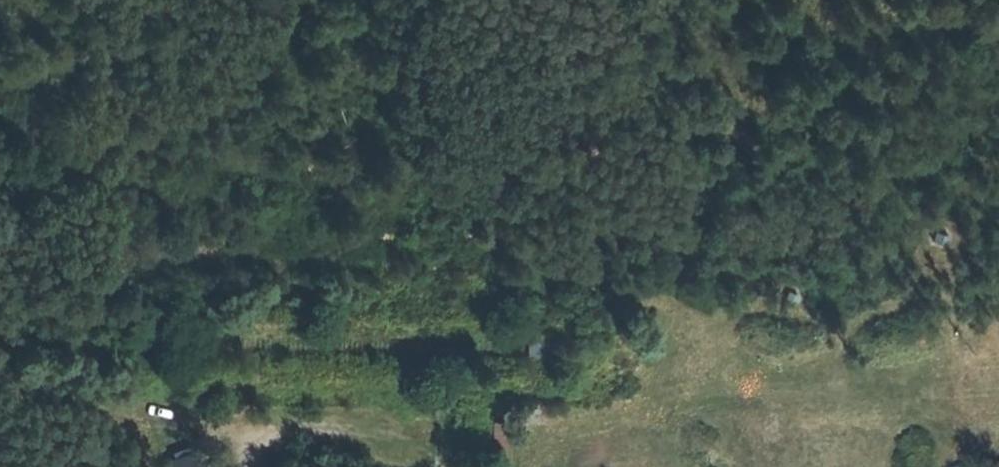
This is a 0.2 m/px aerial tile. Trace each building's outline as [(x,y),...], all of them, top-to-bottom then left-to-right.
[(949,234),(937,231),(935,241),(947,243),(949,234)] [(612,296),(615,284),(606,282),(603,294),(612,296)] [(494,421),(493,466),(505,466),(506,421),(494,421)] [(172,466),(209,466),(202,451),(170,464),(172,466)]
